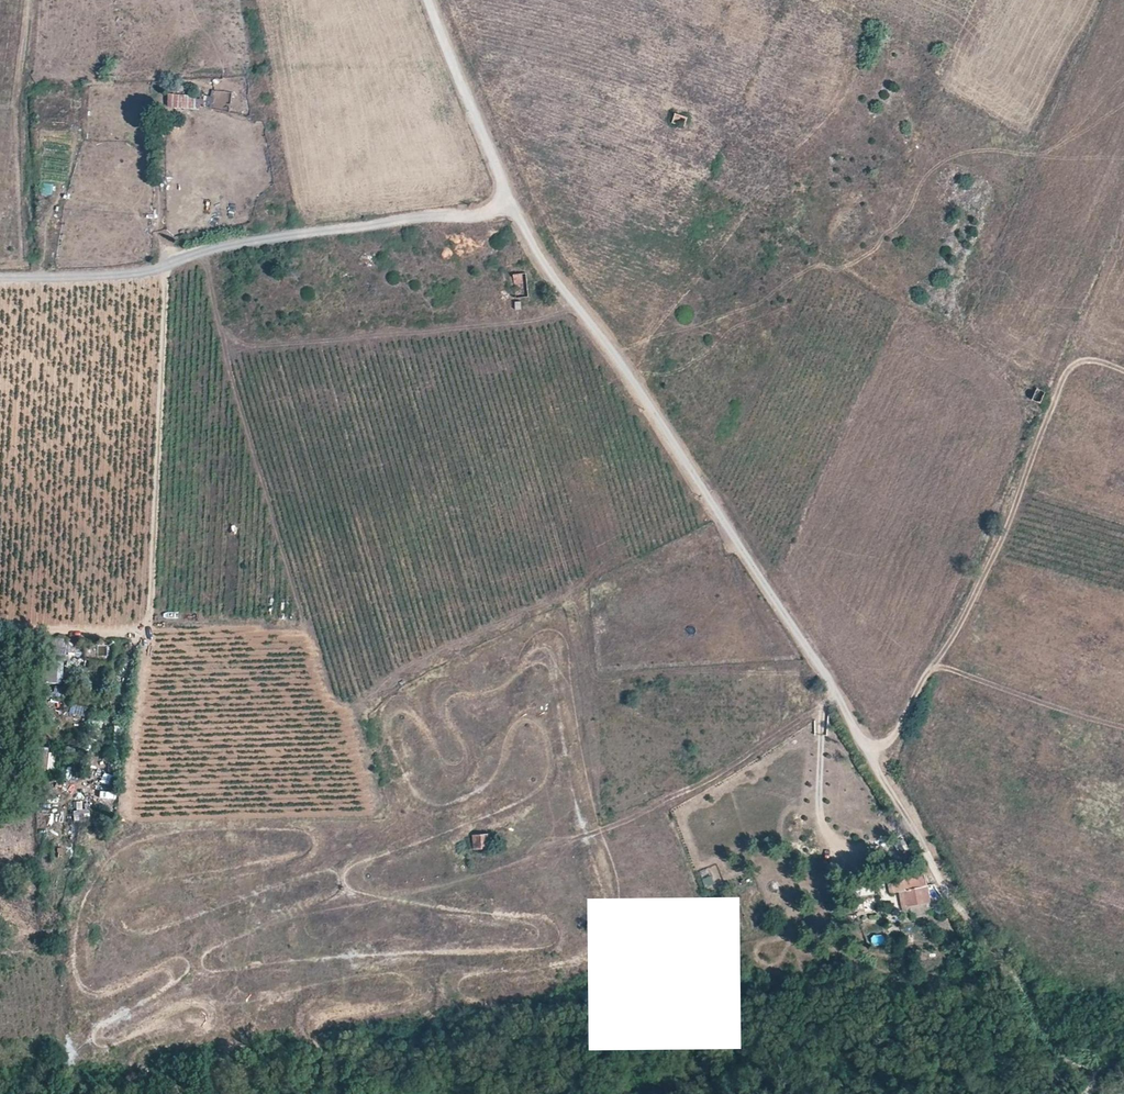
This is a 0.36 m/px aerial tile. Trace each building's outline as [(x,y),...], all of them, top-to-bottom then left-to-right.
[(213,110),(213,96),(168,95),(167,110),(213,110)] [(684,127),(687,117),(675,113),(672,123),(684,127)] [(525,274),(514,274),(515,294),(526,294),(525,274)] [(1041,403),(1046,390),(1037,386),(1032,399),(1041,403)] [(605,633),(605,614),(596,615),(597,633),(605,633)] [(45,684),(62,684),(64,642),(47,641),(45,684)] [(52,688),(54,699),(62,698),(61,687),(52,688)] [(68,713),(85,719),(89,710),(72,704),(68,713)] [(54,771),(54,751),(38,751),(37,770),(54,771)] [(491,833),(473,834),(474,849),(492,848),(491,833)] [(705,889),(715,886),(712,876),(703,879),(705,889)] [(931,902),(928,886),(905,889),(904,881),(895,882),(892,882),(893,892),(902,891),(904,906),(931,902)] [(872,946),(884,945),(883,934),(871,936),(872,946)]
